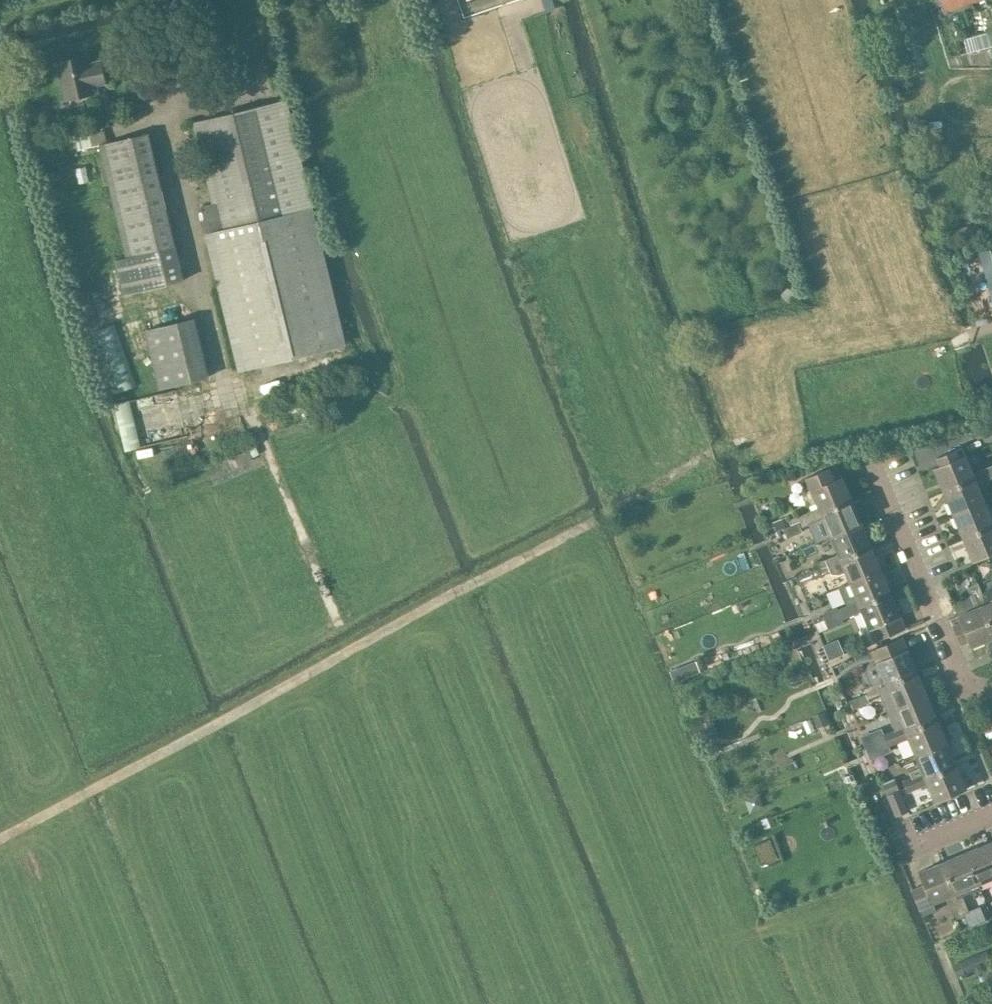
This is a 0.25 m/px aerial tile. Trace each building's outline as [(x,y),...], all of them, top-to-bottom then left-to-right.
[(545,11),(554,8),(552,0),(541,0),(545,11)] [(935,7),(942,5),(944,12),(979,0),(933,0),(935,7)] [(85,55),(57,61),(66,100),(93,94),(91,86),(106,83),(101,60),(87,63),(85,55)] [(192,122),(211,202),(200,205),(238,368),(341,344),(309,208),(313,207),(287,99),(192,122)] [(184,280),(149,132),(99,143),(126,257),(115,260),(124,295),(184,280)] [(979,251),(991,301),(991,247),(979,251)] [(143,330),(157,388),(204,377),(190,319),(143,330)] [(91,333),(113,394),(137,386),(115,324),(91,333)] [(986,467),(973,472),(965,454),(962,447),(936,457),(939,465),(933,467),(943,491),(981,475),(983,480),(990,477),(986,467)] [(841,503),(852,499),(842,475),(834,478),(829,467),(806,477),(818,506),(819,508),(814,510),(816,514),(841,503)] [(985,501),(977,483),(983,480),(981,475),(943,491),(953,514),(985,501)] [(841,531),(862,522),(852,499),(841,503),(816,514),(814,510),(805,514),(810,524),(823,518),(830,535),(841,531)] [(985,501),(953,514),(963,538),(991,525),(991,518),(985,501)] [(802,527),(803,526),(810,524),(805,514),(799,516),(798,514),(787,519),(786,516),(772,522),(776,531),(786,526),(799,521),(802,527)] [(804,530),(803,526),(802,527),(799,521),(786,526),(790,535),(804,530)] [(833,554),(836,560),(841,558),(872,546),(862,522),(841,531),(830,535),(837,553),(833,554)] [(963,538),(972,561),(991,553),(991,525),(963,538)] [(848,578),(850,582),(882,569),(872,546),(841,558),(836,560),(833,554),(824,558),(829,569),(831,574),(839,575),(845,572),(848,578)] [(822,572),(829,569),(824,558),(816,561),(818,567),(821,573),(822,572)] [(823,575),(822,572),(821,573),(818,567),(807,572),(796,577),(799,584),(823,575)] [(854,607),(891,592),(882,569),(850,582),(850,584),(840,588),(847,606),(853,603),(854,607)] [(981,590),(978,583),(973,585),(967,588),(970,595),(981,590)] [(979,599),(984,597),(981,590),(970,595),(975,607),(950,618),(960,643),(968,640),(970,646),(991,637),(991,631),(979,599)] [(845,606),(849,617),(862,612),(874,641),(905,628),(900,617),(901,616),(891,592),(854,607),(853,603),(847,606),(845,606)] [(986,603),(984,597),(979,599),(991,631),(991,600),(986,603)] [(841,620),(849,617),(845,606),(838,609),(837,607),(824,613),(823,616),(824,620),(838,614),(841,620),(842,620),(841,620)] [(824,620),(828,628),(843,623),(842,620),(841,620),(838,614),(824,620)] [(824,620),(814,624),(815,625),(816,629),(818,633),(828,628),(824,620)] [(779,631),(768,635),(771,643),(782,639),(779,631)] [(868,699),(876,695),(872,684),(878,681),(881,687),(918,672),(908,647),(907,648),(902,636),(871,649),(876,660),(868,664),(865,670),(871,684),(863,687),(865,692),(864,693),(866,699),(868,699)] [(696,661),(678,668),(683,679),(700,671),(696,661)] [(794,671),(785,675),(788,683),(797,679),(794,671)] [(880,694),(887,712),(896,709),(928,696),(918,672),(881,687),(878,681),(872,684),(876,695),(880,694)] [(850,699),(853,709),(870,702),(868,699),(866,699),(864,693),(850,699)] [(938,718),(928,696),(896,709),(887,712),(894,730),(898,728),(900,733),(938,718)] [(824,712),(813,716),(818,728),(829,724),(824,712)] [(895,743),(908,738),(915,755),(947,742),(938,718),(900,733),(898,728),(894,730),(891,731),(895,743)] [(895,743),(891,731),(883,734),(888,745),(888,746),(895,743)] [(709,740),(707,743),(717,752),(720,749),(709,740)] [(947,742),(915,755),(920,768),(910,772),(912,778),(917,775),(919,780),(957,765),(947,742)] [(910,778),(915,788),(927,783),(935,801),(967,788),(957,765),(919,780),(917,775),(912,778),(910,778)] [(882,783),(886,794),(899,789),(894,778),(882,783)] [(907,792),(915,788),(910,778),(903,781),(907,792)] [(885,794),(894,816),(908,811),(899,789),(886,794),(885,794)] [(772,814),(764,818),(767,825),(775,822),(772,814)] [(989,841),(964,852),(977,883),(991,877),(991,849),(989,841)] [(964,852),(943,861),(957,897),(950,899),(954,907),(965,903),(961,890),(977,883),(964,852)] [(922,916),(923,916),(936,910),(932,902),(949,895),(950,899),(957,897),(943,861),(918,871),(923,882),(910,888),(919,908),(922,916)] [(969,911),(965,903),(954,907),(957,916),(969,911)] [(964,974),(991,963),(987,951),(959,963),(964,974)] [(981,970),(984,979),(991,976),(991,965),(981,970)]
